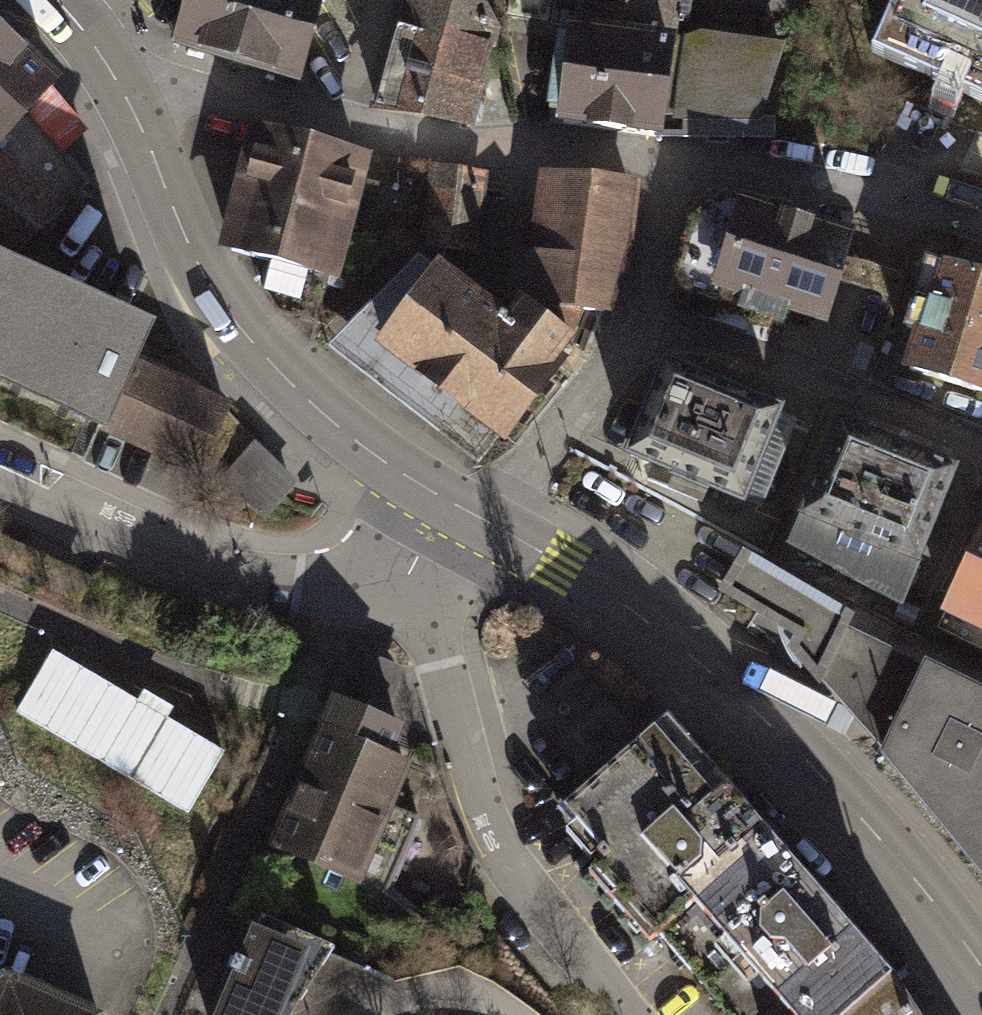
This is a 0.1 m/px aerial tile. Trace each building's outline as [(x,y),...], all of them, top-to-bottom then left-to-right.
[(167,44),(296,83),(321,0),(180,0),(167,44)] [(368,108),(472,127),(490,48),(494,49),(500,29),(485,3),(474,0),(396,0),(368,108)] [(503,15),(549,21),(549,27),(564,28),(565,18),(576,19),(580,0),(507,0),(503,15)] [(576,19),(677,35),(681,0),(580,0),(576,19)] [(715,6),(788,17),(791,0),(716,0),(715,6)] [(863,62),(981,110),(981,0),(890,0),(863,62)] [(0,13),(0,220),(2,221),(0,225),(0,230),(26,248),(70,210),(59,197),(84,177),(32,116),(67,75),(0,13)] [(576,19),(565,18),(564,28),(554,122),(661,136),(663,116),(673,118),(683,36),(677,35),(576,19)] [(683,36),(673,118),(760,118),(784,42),(700,29),(683,36)] [(370,152),(247,120),(214,247),(269,261),(262,289),(296,298),(303,271),(337,279),(370,152)] [(489,170),(429,163),(419,246),(480,253),(489,170)] [(640,178),(536,169),(528,249),(510,247),(506,300),(511,300),(516,292),(572,333),(582,308),(624,314),(640,178)] [(685,291),(782,322),(785,311),(826,324),(857,229),(738,191),(736,197),(721,192),(694,213),(675,275),(685,291)] [(119,429),(149,361),(168,319),(0,244),(0,376),(119,429)] [(504,310),(433,258),(429,264),(418,255),(322,346),(478,464),(496,439),(502,443),(566,359),(559,353),(575,335),(572,333),(516,292),(511,300),(504,310)] [(898,369),(981,395),(981,271),(941,259),(939,263),(926,259),(914,298),(909,296),(900,327),(910,330),(898,369)] [(659,355),(619,455),(743,504),(783,404),(659,355)] [(119,429),(115,436),(204,476),(238,401),(149,361),(119,429)] [(835,417),(787,544),(901,607),(958,465),(835,417)] [(301,481),(257,441),(222,480),(266,520),(301,481)] [(929,633),(981,659),(981,524),(929,633)] [(981,872),(981,694),(926,667),(924,670),(843,629),(848,618),(745,557),(723,592),(757,612),(762,606),(778,616),(779,623),(780,628),(781,634),(784,644),(789,653),(795,664),(801,659),(818,679),(821,679),(884,752),(884,755),(981,872)] [(223,754),(47,646),(6,712),(182,820),(223,754)] [(557,810),(603,859),(586,872),(647,943),(659,931),(726,1014),(843,1014),(892,973),(667,714),(557,810)] [(348,722),(296,842),(377,877),(429,757),(348,722)] [(237,1014),(299,1014),(333,942),(283,918),(237,1014)] [(892,973),(843,1014),(919,1014),(892,973)] [(0,987),(0,1014),(66,1014),(0,987)]
